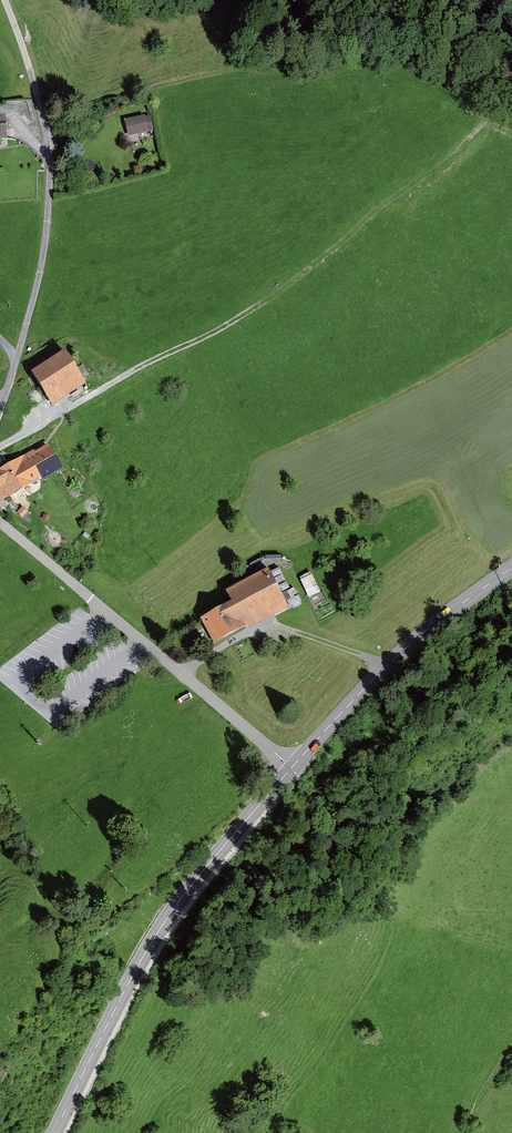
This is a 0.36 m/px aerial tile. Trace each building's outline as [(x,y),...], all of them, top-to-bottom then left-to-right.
[(149,115),(125,121),(129,136),(153,130),(149,115)] [(85,384),(64,353),(31,376),(52,407),(85,384)] [(48,447),(0,473),(0,503),(42,480),(44,483),(62,473),(48,447)] [(273,572),(278,585),(287,581),(282,569),(273,572)] [(301,576),(310,596),(322,591),(313,571),(301,576)] [(232,606),(198,622),(211,649),(286,613),(268,575),(226,595),(232,606)]
